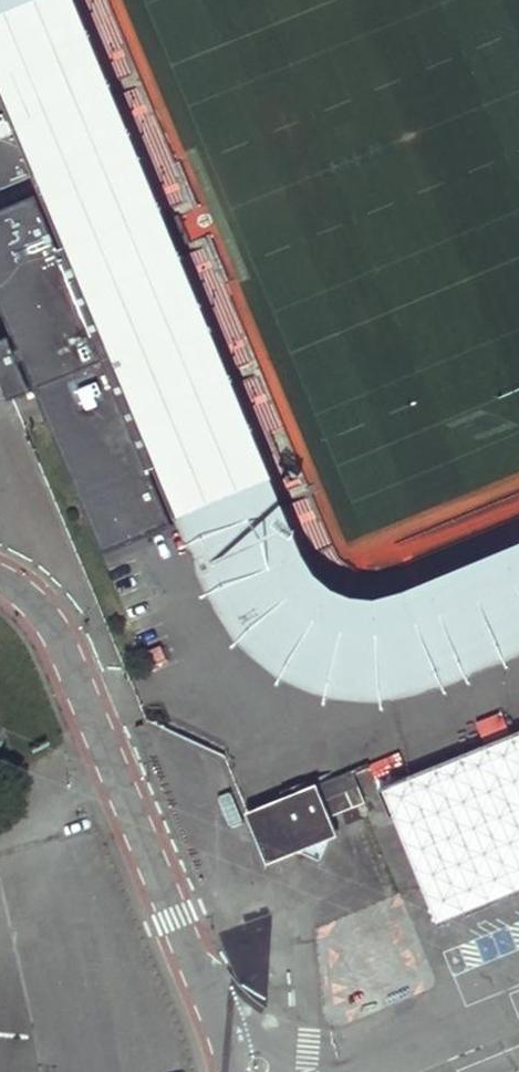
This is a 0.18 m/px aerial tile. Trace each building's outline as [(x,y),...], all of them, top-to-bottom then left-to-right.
[(0,214),(0,291),(108,554),(193,519),(223,592),(250,635),(292,669),(334,686),(385,690),(442,675),(518,643),(518,518),(398,568),(361,572),(351,568),(340,558),(334,546),(111,0),(0,0),(0,192),(32,179),(40,198),(0,214)] [(15,337),(0,343),(0,368),(14,401),(37,392),(15,337)] [(395,819),(437,924),(518,890),(518,739),(411,782),(421,808),(395,819)] [(270,865),(338,836),(330,819),(344,813),(337,796),(360,786),(354,772),(249,816),(270,865)] [(411,782),(384,793),(395,819),(421,808),(411,782)] [(337,796),(344,813),(360,807),(367,804),(360,786),(337,796)]
